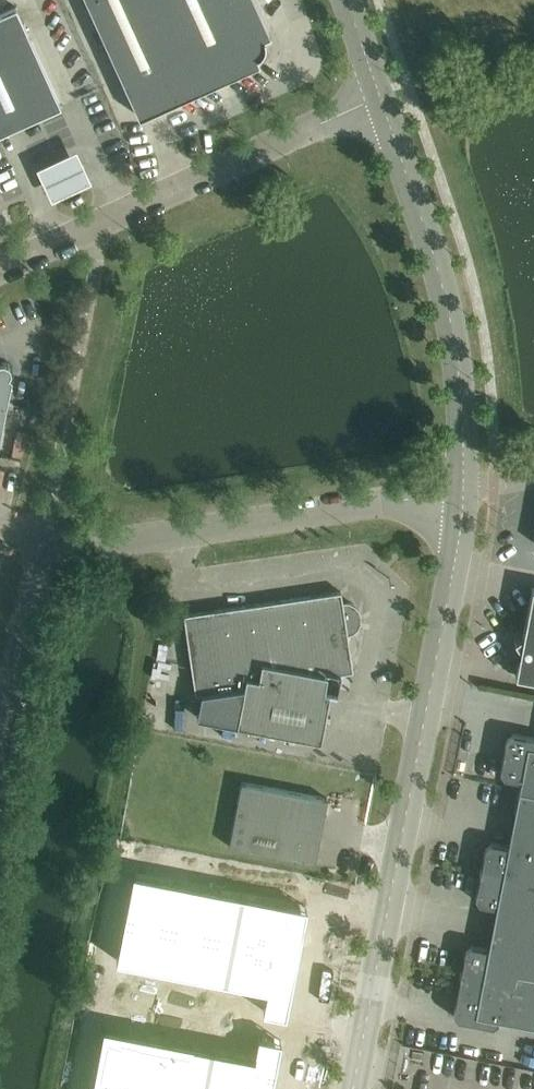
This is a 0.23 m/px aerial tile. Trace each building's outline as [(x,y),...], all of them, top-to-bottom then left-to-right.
[(264,37),(270,34),(255,0),(87,0),(140,116),(259,62),(256,56),(260,53),(263,50),(264,46),(265,41),(264,37)] [(61,105),(16,6),(0,14),(0,133),(61,105)] [(78,149),(38,167),(42,174),(50,192),(53,199),(92,181),(89,174),(81,156),(78,149)] [(6,406),(12,377),(9,375),(11,371),(10,366),(8,363),(4,361),(0,361),(0,437),(6,406)] [(533,678),(533,587),(524,635),(516,640),(527,659),(518,664),(516,675),(533,678)] [(341,591),(184,614),(196,694),(202,693),(197,716),(237,724),(321,740),(329,693),(340,695),(343,679),(343,672),(353,670),(348,634),(353,632),(358,628),(361,622),(361,615),(359,609),(354,604),(348,602),(343,601),(341,591)] [(453,1012),(457,1018),(492,1025),(498,1021),(499,1018),(533,1025),(533,737),(513,733),(510,744),(506,743),(500,771),(504,777),(521,780),(508,845),(491,842),(489,852),(484,851),(477,892),(482,893),(480,903),(496,906),(488,948),(471,945),(468,958),(464,957),(455,1001),(453,1012)] [(229,846),(315,862),(328,798),(242,782),(229,846)] [(135,874),(118,960),(267,989),(263,1012),(286,1017),(308,908),(135,874)] [(94,1088),(273,1088),(282,1041),(259,1036),(256,1056),(105,1028),(94,1088)]
